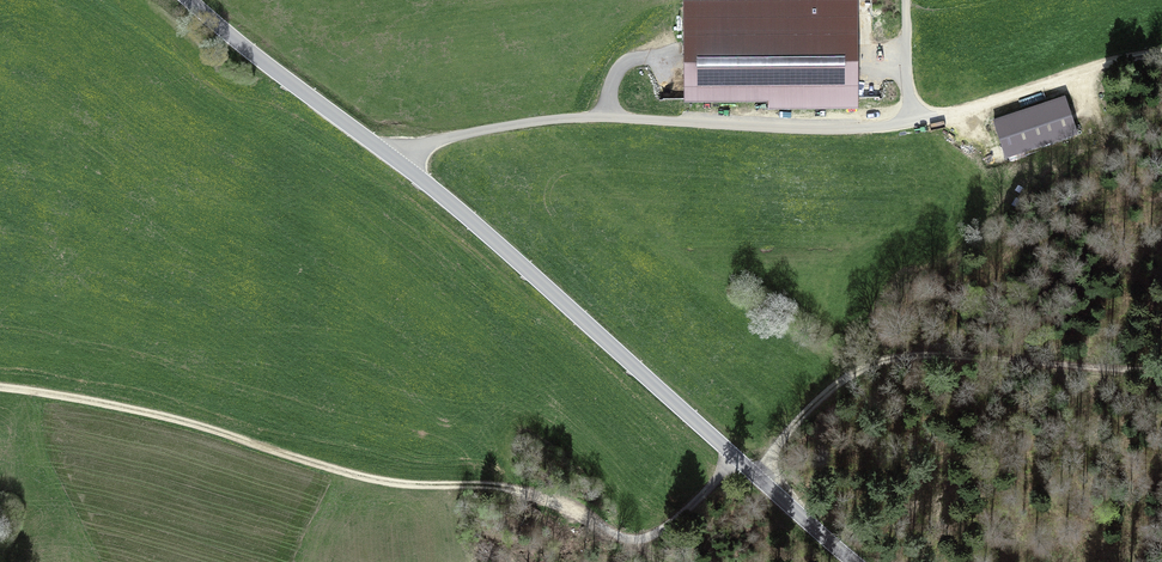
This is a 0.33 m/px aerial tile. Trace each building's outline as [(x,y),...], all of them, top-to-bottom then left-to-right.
[(856,98),(855,1),(686,2),(687,99),(856,98)] [(1077,134),(1065,97),(994,121),(1006,158),(1077,134)]
